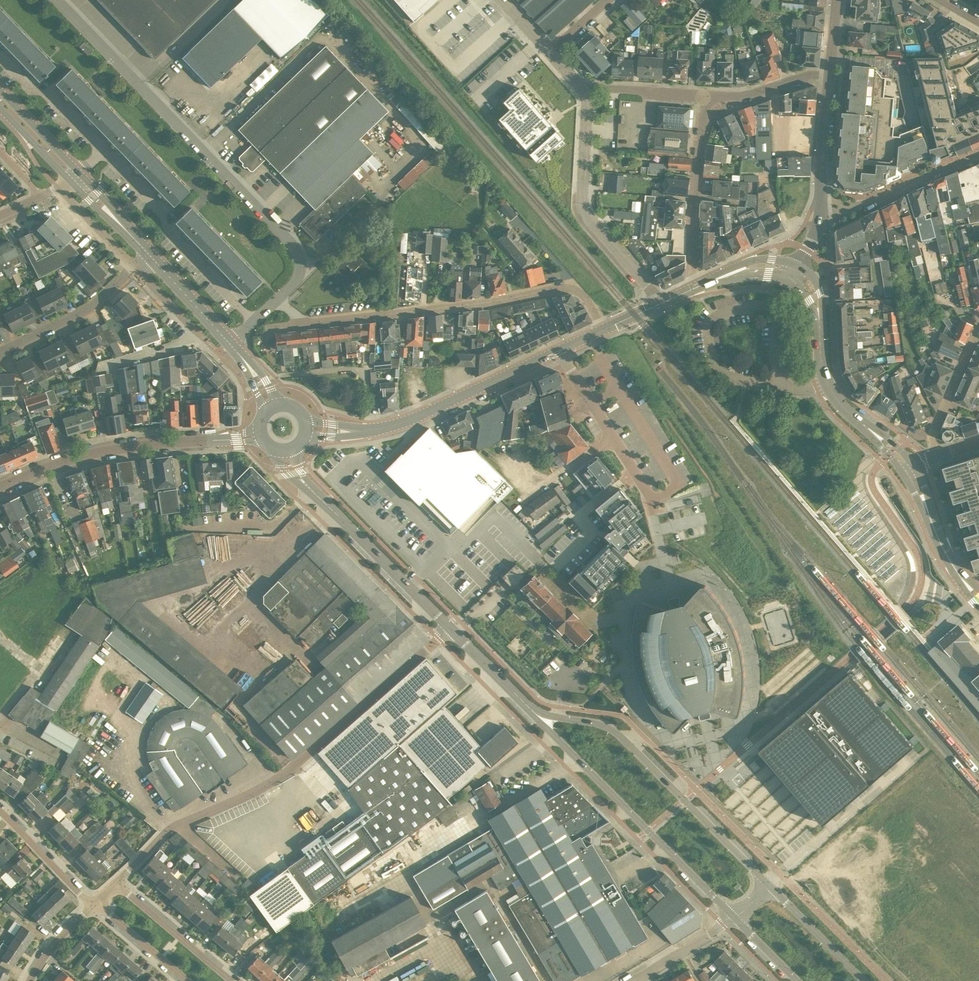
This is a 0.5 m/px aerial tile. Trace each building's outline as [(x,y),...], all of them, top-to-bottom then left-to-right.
[(154,59),(216,0),(97,0),(154,59)] [(182,58),(211,87),(261,38),(281,59),(327,15),(313,0),(242,0),(182,58)] [(414,22),(423,14),(419,10),(430,0),(394,0),(414,22)] [(519,2),(545,35),(556,35),(596,0),(521,0),(519,2)] [(693,6),(696,10),(700,5),(694,0),(690,0),(695,4),(693,6)] [(751,14),(757,7),(747,0),(734,0),(751,14)] [(852,5),(858,6),(857,19),(877,21),(879,0),(853,0),(852,5)] [(888,5),(894,4),(896,13),(906,12),(904,0),(888,0),(888,5)] [(811,6),(811,5),(770,2),(770,10),(782,11),(782,9),(809,11),(809,20),(793,18),(793,23),(787,22),(787,27),(823,31),(825,12),(825,7),(811,6)] [(919,27),(920,30),(933,17),(938,12),(929,4),(924,10),(913,3),(907,13),(920,21),(921,19),(926,22),(919,27)] [(736,11),(744,16),(747,12),(739,6),(736,11)] [(688,30),(698,31),(711,15),(701,7),(686,26),(688,30)] [(638,9),(630,16),(638,25),(646,18),(638,9)] [(16,57),(31,42),(8,17),(0,25),(0,41),(16,57)] [(937,26),(930,30),(938,55),(942,54),(935,35),(935,32),(950,21),(948,18),(939,24),(937,26)] [(938,33),(944,54),(951,51),(952,54),(978,46),(978,34),(960,24),(955,21),(938,33)] [(652,33),(652,25),(644,24),(644,33),(652,33)] [(731,24),(723,25),(725,41),(733,40),(731,24)] [(895,35),(901,34),(900,27),(886,25),(885,34),(895,35)] [(801,30),(800,45),(821,47),(823,33),(801,30)] [(605,46),(591,31),(572,48),(598,76),(611,64),(605,57),(610,52),(609,50),(619,41),(616,37),(605,46)] [(758,62),(765,81),(777,77),(778,74),(775,65),(776,64),(775,62),(783,59),(773,32),(761,37),(766,52),(756,56),(758,62)] [(858,48),(872,49),(873,43),(870,43),(870,35),(850,33),(850,34),(849,35),(848,38),(849,40),(849,46),(858,47),(858,48)] [(901,34),(895,35),(893,51),(887,50),(886,58),(904,60),(905,56),(906,57),(901,34)] [(79,46),(87,55),(93,50),(85,41),(79,46)] [(31,42),(16,57),(39,81),(55,66),(31,42)] [(800,45),(791,44),(790,51),(798,52),(800,51),(803,52),(802,66),(820,67),(821,49),(803,47),(800,47),(800,45)] [(933,45),(925,47),(928,55),(935,52),(933,45)] [(266,159),(300,195),(358,138),(359,139),(388,111),(325,46),(238,130),(252,144),(239,157),(239,159),(243,163),(242,164),(242,166),(244,168),(247,168),(250,171),(253,171),(266,159)] [(713,80),(714,69),(715,47),(706,47),(705,47),(699,47),(698,59),(699,59),(698,68),(698,79),(700,80),(701,81),(705,81),(705,80),(713,80)] [(741,65),(742,71),(744,71),(746,79),(751,78),(753,79),(757,78),(758,77),(759,76),(755,61),(748,63),(745,48),(738,50),(739,53),(738,54),(741,65)] [(639,76),(650,77),(651,58),(646,58),(647,51),(640,50),(640,57),(639,76)] [(677,63),(671,63),(670,78),(671,78),(673,79),(677,80),(679,78),(686,79),(687,67),(690,67),(690,51),(678,50),(678,59),(677,63)] [(612,74),(623,75),(624,52),(614,51),(612,74)] [(662,77),(663,59),(664,52),(657,51),(656,58),(651,58),(650,77),(662,77)] [(624,52),(623,75),(634,75),(635,60),(636,52),(624,52)] [(719,63),(719,81),(732,81),(732,71),(734,71),(734,55),(726,55),(726,63),(719,63)] [(915,58),(918,70),(916,70),(917,78),(920,78),(927,107),(919,108),(923,125),(928,147),(930,155),(931,155),(934,162),(951,155),(952,157),(958,156),(978,147),(978,105),(957,114),(947,72),(943,57),(915,58)] [(258,91),(280,70),(273,63),(250,84),(258,91)] [(842,113),(835,180),(845,191),(865,192),(887,184),(887,183),(901,177),(901,172),(915,166),(913,162),(930,155),(928,147),(923,125),(909,131),(904,118),(894,117),(896,98),(885,97),(887,78),(884,78),(877,70),(877,68),(851,65),(846,113),(842,113)] [(56,84),(79,108),(95,93),(71,69),(56,84)] [(793,99),(795,99),(816,100),(817,88),(814,85),(793,92),(793,99)] [(511,109),(500,119),(538,162),(565,138),(520,88),(504,102),(511,109)] [(79,108),(103,133),(118,118),(95,93),(79,108)] [(780,97),(780,116),(796,115),(796,111),(791,111),(791,93),(780,97)] [(795,99),(795,103),(800,104),(799,113),(815,114),(816,100),(795,99)] [(771,100),(753,106),(755,112),(756,134),(756,148),(757,148),(758,160),(772,159),(771,100)] [(408,103),(400,110),(439,150),(446,143),(408,103)] [(659,106),(658,126),(689,129),(691,108),(659,106)] [(753,106),(740,111),(747,131),(748,130),(750,136),(756,134),(755,112),(753,106)] [(718,121),(729,144),(745,139),(733,114),(718,121)] [(794,116),(793,125),(814,127),(814,117),(794,116)] [(103,133),(126,157),(142,142),(118,118),(103,133)] [(793,125),(793,135),(813,137),(814,127),(793,125)] [(650,127),(649,140),(687,144),(689,131),(650,127)] [(389,137),(398,147),(404,141),(395,131),(389,137)] [(793,135),(792,145),(812,146),(813,137),(793,135)] [(358,138),(300,195),(314,209),(299,224),(315,241),(368,191),(352,174),(373,153),(359,139),(358,138)] [(687,144),(649,140),(648,153),(686,156),(687,144)] [(126,157),(150,182),(166,167),(142,142),(126,157)] [(706,160),(721,162),(727,163),(729,148),(723,147),(723,146),(708,144),(706,160)] [(743,148),(742,155),(742,156),(742,160),(746,160),(746,161),(757,160),(758,160),(757,148),(756,148),(751,148),(750,145),(750,146),(743,148)] [(792,145),(791,156),(811,156),(812,146),(792,145)] [(731,154),(742,155),(743,148),(742,149),(732,146),(731,154)] [(430,151),(399,182),(406,190),(438,159),(430,151)] [(652,167),(669,168),(691,170),(692,159),(670,157),(670,163),(653,161),(652,167)] [(778,160),(778,176),(795,175),(795,176),(810,176),(811,176),(811,157),(791,158),(778,158),(778,160)] [(745,180),(745,181),(758,182),(759,176),(746,175),(747,165),(757,165),(757,160),(746,161),(741,161),(740,164),(741,165),(740,179),(745,180)] [(704,177),(719,178),(721,163),(706,161),(704,177)] [(970,223),(978,221),(978,163),(969,167),(958,172),(968,224),(970,223)] [(732,180),(745,181),(745,180),(740,179),(741,165),(740,164),(740,175),(733,175),(732,180)] [(8,176),(0,167),(0,184),(8,176)] [(166,167),(150,182),(173,206),(189,191),(166,167)] [(958,172),(946,177),(946,178),(956,222),(955,222),(956,227),(968,224),(958,172)] [(611,192),(625,192),(625,174),(611,174),(611,192)] [(18,187),(8,176),(0,184),(0,190),(7,197),(18,187)] [(665,194),(686,196),(688,196),(690,178),(666,176),(665,191),(653,190),(652,196),(665,197),(665,194)] [(935,182),(945,225),(950,224),(955,222),(956,222),(946,178),(946,177),(946,176),(935,182)] [(471,190),(477,191),(477,186),(485,187),(486,181),(473,179),(471,190)] [(750,183),(713,180),(712,196),(727,197),(727,199),(748,201),(750,183)] [(924,187),(936,240),(937,240),(940,254),(946,252),(946,254),(951,253),(935,182),(924,187)] [(923,243),(936,240),(924,187),(909,194),(915,216),(918,223),(922,241),(922,240),(923,243)] [(758,193),(758,212),(770,238),(786,231),(778,214),(773,216),(768,203),(776,200),(770,188),(758,193)] [(907,235),(909,252),(911,257),(914,266),(918,265),(916,257),(922,255),(917,240),(919,240),(917,232),(916,232),(905,196),(897,200),(907,235)] [(674,214),(684,215),(685,210),(687,209),(687,204),(686,202),(668,200),(667,208),(653,206),(657,207),(657,209),(659,210),(659,214),(667,214),(667,215),(673,216),(674,214)] [(720,212),(719,204),(718,202),(714,201),(701,200),(701,211),(720,212)] [(907,244),(909,252),(907,235),(897,200),(881,209),(887,230),(889,242),(894,241),(900,239),(902,239),(903,245),(907,244)] [(642,218),(640,238),(656,240),(658,219),(659,214),(659,210),(657,209),(657,207),(652,207),(653,202),(646,201),(645,201),(643,219),(642,218)] [(512,220),(518,214),(507,202),(501,208),(512,220)] [(738,206),(719,204),(720,212),(721,222),(720,222),(721,244),(724,243),(722,238),(721,235),(726,233),(736,254),(753,246),(738,214),(738,206)] [(746,207),(738,206),(738,214),(753,246),(770,238),(758,212),(756,208),(748,212),(746,207)] [(879,210),(861,218),(865,231),(865,242),(868,248),(868,246),(867,242),(871,241),(873,258),(874,258),(875,257),(882,256),(885,256),(882,239),(886,239),(883,224),(879,210)] [(700,221),(720,222),(721,222),(720,212),(701,211),(700,221)] [(659,214),(658,219),(666,219),(665,229),(673,230),(673,227),(683,228),(683,226),(685,226),(685,222),(684,221),(684,215),(674,214),(673,216),(667,215),(667,214),(659,214)] [(68,242),(72,238),(51,216),(38,229),(19,238),(38,278),(69,263),(79,253),(68,242)] [(196,247),(244,297),(274,267),(225,218),(196,247)] [(836,271),(836,284),(873,282),(873,281),(871,281),(868,248),(865,242),(865,231),(861,218),(836,230),(833,234),(835,263),(857,259),(854,252),(863,248),(863,249),(860,251),(861,253),(860,254),(861,261),(859,261),(859,267),(852,268),(838,268),(836,271)] [(720,222),(700,221),(700,223),(699,267),(703,269),(726,258),(720,245),(721,244),(720,222)] [(958,229),(962,250),(970,248),(966,228),(958,229)] [(498,239),(510,253),(522,242),(510,229),(498,239)] [(457,259),(450,257),(447,256),(448,233),(433,232),(432,259),(446,260),(451,265),(448,302),(460,300),(463,265),(456,265),(457,259)] [(416,235),(415,245),(419,245),(419,252),(430,253),(431,234),(420,233),(420,235),(416,235)] [(627,244),(632,250),(642,242),(640,240),(632,239),(627,244)] [(956,239),(949,241),(952,253),(959,252),(956,239)] [(11,274),(15,272),(13,266),(20,262),(17,255),(11,241),(0,247),(0,251),(11,274)] [(522,242),(510,253),(521,267),(534,256),(522,242)] [(642,242),(632,250),(637,255),(646,247),(642,242)] [(473,245),(473,254),(481,254),(482,246),(473,245)] [(661,257),(664,256),(660,249),(647,256),(651,263),(657,260),(663,272),(657,275),(657,276),(655,278),(657,282),(660,283),(663,288),(666,288),(676,284),(668,269),(667,270),(661,257)] [(13,278),(11,274),(0,251),(0,272),(4,270),(7,277),(9,277),(10,279),(13,278)] [(25,251),(17,255),(20,262),(21,264),(29,260),(25,251)] [(664,256),(661,257),(667,270),(668,269),(676,284),(685,279),(686,276),(686,262),(686,255),(668,254),(666,255),(664,256)] [(77,274),(82,279),(97,265),(88,256),(80,264),(76,260),(65,270),(72,278),(77,274)] [(345,258),(322,288),(326,291),(330,286),(340,294),(360,269),(345,258)] [(888,259),(883,260),(880,260),(880,261),(885,296),(894,295),(888,259)] [(970,262),(976,287),(971,288),(976,309),(978,308),(978,260),(970,262)] [(97,265),(82,279),(87,284),(82,289),(90,296),(101,286),(97,282),(106,274),(97,265)] [(485,268),(485,270),(491,295),(506,292),(501,271),(498,272),(497,266),(491,268),(490,265),(486,266),(485,268)] [(956,284),(961,307),(972,304),(967,281),(964,266),(956,268),(959,283),(956,284)] [(408,267),(405,301),(422,302),(425,269),(408,267)] [(465,281),(463,299),(479,297),(480,282),(477,282),(477,276),(480,276),(481,267),(469,267),(469,282),(465,281)] [(534,267),(520,271),(524,288),(538,285),(538,284),(534,268),(534,267)] [(11,274),(13,278),(17,286),(23,283),(17,271),(15,272),(11,274)] [(59,288),(48,293),(56,310),(67,304),(63,294),(68,292),(60,276),(55,279),(59,288)] [(946,281),(934,284),(937,294),(948,292),(946,281)] [(873,282),(836,284),(837,299),(854,298),(854,288),(866,287),(874,286),(873,282)] [(35,294),(30,297),(35,308),(40,305),(41,308),(45,315),(56,310),(48,293),(46,288),(35,294)] [(118,301),(117,300),(112,304),(114,306),(113,307),(119,313),(114,317),(123,327),(144,320),(139,308),(137,309),(134,306),(137,303),(128,292),(118,301)] [(572,309),(571,305),(577,302),(575,297),(571,298),(570,295),(553,298),(562,317),(569,332),(580,327),(573,313),(574,313),(572,309)] [(27,304),(16,309),(24,326),(35,320),(30,310),(35,308),(30,297),(24,299),(27,304)] [(545,298),(534,300),(536,309),(546,307),(545,298)] [(534,300),(523,302),(525,311),(536,309),(534,300)] [(523,302),(513,304),(515,313),(525,311),(523,302)] [(837,303),(838,316),(873,314),(873,308),(853,309),(853,303),(837,303)] [(513,304),(502,307),(504,316),(515,313),(513,304)] [(575,308),(572,309),(574,313),(573,313),(580,327),(591,322),(582,304),(575,307),(575,308)] [(504,316),(502,307),(490,309),(492,318),(504,316)] [(3,324),(8,322),(13,331),(24,326),(16,309),(5,314),(3,310),(0,311),(0,319),(3,324)] [(465,333),(475,334),(476,325),(472,325),(473,311),(458,313),(458,329),(465,329),(465,333)] [(889,320),(889,324),(896,323),(895,312),(883,313),(884,321),(889,320)] [(838,316),(838,327),(854,326),(854,319),(873,319),(873,314),(838,316)] [(427,325),(426,333),(431,332),(432,342),(452,340),(452,331),(451,331),(450,326),(445,326),(445,330),(443,331),(441,315),(428,316),(428,324),(427,325)] [(961,320),(958,327),(953,324),(947,315),(942,318),(954,335),(955,337),(965,344),(973,326),(961,320)] [(417,349),(417,346),(422,347),(424,317),(415,318),(413,346),(412,357),(411,366),(418,366),(419,358),(419,350),(417,349)] [(405,346),(413,346),(415,318),(407,319),(405,346)] [(489,319),(478,318),(478,329),(489,330),(489,329),(489,319)] [(153,319),(142,323),(128,328),(135,348),(160,339),(153,319)] [(552,319),(542,323),(550,339),(559,334),(552,319)] [(388,321),(390,350),(390,354),(393,354),(392,349),(395,349),(394,341),(400,341),(398,325),(396,325),(395,320),(388,321)] [(383,343),(384,350),(390,350),(388,321),(379,322),(380,329),(377,329),(377,335),(377,338),(381,338),(381,343),(383,343)] [(362,339),(362,343),(374,344),(375,322),(363,324),(362,339)] [(542,323),(533,328),(540,343),(550,339),(542,323)] [(891,333),(892,334),(897,334),(897,332),(898,332),(897,323),(896,324),(896,323),(889,324),(889,325),(888,325),(888,327),(883,328),(884,334),(891,333)] [(355,340),(362,339),(363,324),(348,326),(352,357),(357,356),(355,340)] [(94,325),(82,330),(92,349),(103,344),(104,347),(110,344),(104,333),(99,335),(95,328),(94,325)] [(345,341),(347,357),(347,358),(352,357),(348,326),(338,327),(340,342),(345,341)] [(838,327),(839,339),(874,336),(874,331),(855,331),(854,326),(838,327)] [(338,327),(328,328),(333,367),(332,359),(337,359),(335,342),(340,342),(338,327)] [(333,367),(328,328),(318,329),(320,344),(325,343),(327,367),(333,367)] [(533,328),(523,332),(531,348),(540,343),(533,328)] [(305,331),(309,361),(310,368),(314,368),(313,364),(314,363),(313,352),(318,351),(315,329),(305,331)] [(76,346),(71,349),(81,368),(78,362),(88,358),(85,352),(92,349),(82,330),(71,336),(76,346)] [(110,330),(104,333),(110,344),(116,356),(123,354),(116,341),(115,341),(110,330)] [(515,330),(511,332),(521,352),(531,348),(523,332),(517,335),(515,330)] [(304,362),(309,361),(305,331),(295,332),(297,347),(302,346),(304,362)] [(292,348),(297,347),(295,332),(285,333),(289,366),(294,365),(292,348)] [(521,352),(511,332),(510,332),(513,337),(503,341),(511,357),(521,352)] [(284,367),(289,366),(285,333),(275,334),(275,338),(269,338),(270,350),(277,349),(282,349),(284,367)] [(936,344),(941,346),(939,352),(957,360),(959,354),(960,354),(962,349),(953,345),(956,340),(941,333),(936,344)] [(839,339),(840,351),(855,350),(855,341),(872,340),(872,336),(874,336),(839,339)] [(467,348),(475,348),(475,338),(467,338),(467,348)] [(61,341),(50,346),(59,365),(66,362),(68,367),(71,373),(81,368),(71,349),(66,351),(61,341)] [(900,343),(891,345),(892,352),(901,351),(900,343)] [(44,363),(39,365),(46,378),(55,374),(53,368),(59,365),(50,346),(39,352),(44,363)] [(495,347),(484,352),(487,360),(486,360),(487,362),(482,364),(485,371),(499,365),(498,362),(495,347)] [(840,351),(841,362),(872,358),(872,352),(856,353),(855,350),(840,351)] [(197,367),(207,378),(217,367),(217,366),(216,367),(201,352),(195,353),(197,367)] [(487,360),(484,352),(476,355),(475,376),(485,371),(482,364),(487,362),(486,360),(487,360)] [(196,367),(197,367),(195,353),(190,354),(190,353),(180,354),(182,369),(186,368),(188,377),(196,376),(195,367),(196,367)] [(159,359),(161,391),(181,391),(179,354),(159,359)] [(440,355),(430,354),(430,369),(436,369),(435,384),(451,385),(452,363),(440,363),(440,355)] [(474,355),(456,354),(456,365),(474,366),(474,355)] [(720,360),(727,369),(732,364),(725,355),(720,360)] [(968,367),(978,372),(978,359),(973,356),(968,367)] [(46,378),(39,365),(34,367),(29,357),(17,363),(26,381),(33,378),(36,383),(46,378)] [(374,362),(374,369),(391,368),(390,357),(386,358),(387,361),(374,362)] [(843,373),(843,375),(858,371),(865,369),(864,365),(869,364),(869,363),(876,362),(876,358),(872,358),(841,362),(843,373)] [(954,370),(945,366),(946,363),(937,359),(936,362),(935,362),(933,367),(926,364),(923,372),(922,372),(949,383),(954,370)] [(119,379),(120,393),(120,394),(121,394),(126,393),(135,392),(146,391),(143,364),(118,369),(119,379)] [(855,393),(861,388),(860,387),(865,383),(886,371),(882,365),(865,369),(858,371),(843,375),(855,393)] [(217,367),(207,378),(209,379),(202,387),(207,392),(214,385),(217,388),(227,377),(217,367)] [(963,379),(978,385),(978,372),(968,367),(963,379)] [(391,377),(393,377),(398,377),(399,369),(391,368),(391,369),(391,377)] [(557,371),(554,370),(534,379),(541,394),(560,386),(562,383),(557,371)] [(861,388),(855,393),(867,402),(871,405),(879,394),(875,391),(889,376),(886,371),(865,383),(860,387),(861,388)] [(922,372),(916,376),(929,397),(933,395),(934,392),(942,396),(943,396),(949,383),(922,372)] [(13,374),(1,375),(2,395),(14,395),(13,374)] [(94,375),(93,376),(95,386),(106,384),(106,383),(104,374),(94,375)] [(894,401),(895,403),(901,401),(910,426),(918,423),(905,387),(903,388),(898,375),(888,378),(895,400),(894,401)] [(86,379),(85,379),(88,393),(95,392),(94,386),(95,386),(93,376),(93,378),(86,379)] [(225,383),(230,392),(236,386),(229,379),(225,383)] [(958,390),(975,397),(978,390),(978,391),(978,385),(963,379),(958,390)] [(531,381),(521,386),(528,403),(530,402),(533,408),(537,405),(534,400),(538,398),(531,381)] [(30,395),(23,382),(18,384),(22,398),(30,395)] [(380,393),(377,393),(378,411),(381,413),(397,410),(395,386),(394,382),(393,382),(379,384),(380,389),(380,393)] [(913,384),(905,387),(918,423),(927,420),(913,384)] [(192,385),(193,395),(201,395),(200,385),(192,385)] [(521,386),(510,390),(518,408),(520,407),(528,403),(521,386)] [(220,388),(218,391),(210,394),(201,394),(203,425),(218,425),(217,406),(221,406),(220,388)] [(58,402),(53,389),(45,392),(50,405),(58,402)] [(518,408),(510,390),(500,395),(508,412),(502,439),(523,437),(524,427),(518,427),(518,417),(518,408)] [(958,390),(953,401),(970,408),(973,402),(978,404),(978,405),(978,406),(978,399),(975,397),(958,390)] [(24,398),(28,411),(49,404),(45,391),(24,398)] [(135,392),(126,393),(128,413),(130,412),(132,423),(133,423),(134,425),(138,424),(140,422),(141,422),(141,421),(149,420),(147,404),(136,405),(135,392)] [(539,399),(547,431),(549,432),(555,430),(553,428),(570,423),(563,392),(539,399)] [(120,394),(120,393),(115,394),(115,396),(106,397),(109,416),(104,416),(107,434),(126,431),(123,414),(118,414),(116,404),(122,403),(121,394),(120,394)] [(223,393),(224,406),(224,408),(223,408),(224,424),(238,424),(237,407),(236,407),(236,405),(228,406),(228,403),(229,403),(228,393),(223,393)] [(895,403),(894,401),(881,393),(872,406),(886,415),(890,413),(896,405),(895,403)] [(159,427),(179,427),(177,400),(171,401),(171,406),(162,407),(162,419),(159,419),(159,427)] [(182,413),(182,426),(198,426),(197,400),(186,401),(186,412),(182,413)] [(476,446),(468,450),(471,453),(500,440),(506,412),(503,405),(476,417),(480,425),(476,446)] [(79,406),(74,408),(81,431),(95,427),(90,410),(81,413),(79,406)] [(26,408),(19,412),(22,417),(29,414),(26,408)] [(81,431),(74,408),(70,409),(72,416),(63,418),(68,435),(81,431)] [(467,410),(454,416),(462,433),(473,428),(471,424),(473,423),(467,410)] [(964,435),(962,426),(954,423),(957,417),(948,413),(940,431),(943,433),(943,438),(946,441),(951,442),(955,439),(964,435)] [(462,433),(454,416),(442,422),(447,434),(449,433),(451,438),(462,433)] [(529,425),(531,436),(540,434),(546,430),(544,422),(529,425)] [(962,426),(964,435),(965,437),(978,433),(978,430),(977,424),(973,422),(962,426)] [(38,428),(47,453),(61,448),(52,423),(38,428)] [(549,432),(547,431),(539,436),(545,445),(553,457),(551,458),(559,468),(565,463),(566,463),(588,447),(570,425),(555,430),(549,432)] [(500,498),(508,490),(471,454),(450,456),(425,432),(395,462),(389,468),(408,485),(400,492),(413,505),(422,498),(453,530),(489,497),(495,504),(500,498)] [(30,438),(17,443),(19,448),(25,462),(37,456),(37,455),(31,442),(30,438)] [(471,440),(463,439),(463,448),(470,448),(471,440)] [(456,441),(449,444),(453,451),(459,448),(456,441)] [(19,448),(6,453),(12,467),(25,462),(19,448)] [(0,456),(0,472),(12,467),(6,453),(0,456)] [(157,491),(160,514),(179,512),(171,456),(152,458),(157,491)] [(583,466),(574,474),(593,497),(602,489),(603,489),(613,481),(613,478),(596,456),(595,456),(583,466)] [(969,459),(943,467),(975,569),(975,572),(977,571),(978,571),(978,456),(969,459)] [(149,492),(157,491),(152,458),(140,460),(142,478),(147,477),(149,492)] [(134,460),(124,462),(130,504),(131,504),(138,502),(144,502),(142,491),(142,487),(138,488),(134,488),(133,483),(137,482),(134,460)] [(231,461),(219,462),(219,470),(220,470),(221,479),(220,485),(221,485),(221,479),(226,479),(226,490),(232,490),(232,478),(231,461)] [(124,462),(114,463),(117,485),(121,484),(123,501),(119,502),(120,514),(132,512),(131,504),(130,504),(124,462)] [(207,471),(207,480),(208,480),(209,485),(211,485),(220,485),(221,479),(220,470),(219,470),(219,462),(219,463),(207,464),(207,463),(207,471)] [(207,463),(195,464),(196,480),(198,480),(199,492),(205,491),(204,480),(207,480),(207,471),(207,463)] [(108,464),(98,466),(106,501),(112,500),(109,486),(112,486),(108,464)] [(98,466),(88,469),(94,490),(98,489),(103,514),(109,513),(108,509),(106,501),(98,466)] [(232,492),(239,499),(248,490),(248,489),(260,477),(250,467),(236,481),(240,485),(232,492)] [(83,470),(65,476),(71,491),(73,491),(80,510),(95,505),(83,470)] [(248,490),(239,499),(245,505),(252,498),(269,515),(283,501),(260,477),(248,489),(248,490)] [(41,486),(31,491),(44,519),(47,525),(54,523),(48,510),(51,509),(49,503),(41,486)] [(577,572),(568,582),(570,584),(574,588),(578,592),(585,599),(586,600),(626,560),(618,552),(624,546),(626,549),(633,544),(632,543),(637,538),(638,540),(644,535),(633,521),(637,518),(631,510),(634,507),(623,493),(619,488),(593,508),(595,511),(609,527),(610,528),(603,535),(608,540),(611,543),(580,575),(577,572)] [(551,507),(559,500),(550,489),(539,497),(545,505),(548,503),(551,507)] [(31,491),(21,495),(29,512),(32,510),(38,522),(44,519),(31,491)] [(19,496),(10,500),(23,529),(29,526),(24,515),(27,514),(19,496)] [(534,519),(551,507),(548,503),(545,505),(539,497),(525,507),(534,519)] [(23,529),(10,500),(0,504),(9,525),(8,525),(9,529),(11,528),(14,533),(23,529)] [(201,505),(202,512),(211,511),(209,504),(201,505)] [(93,519),(79,524),(84,539),(85,542),(87,548),(89,552),(95,550),(96,549),(93,540),(99,538),(93,519)] [(174,522),(176,535),(183,534),(181,521),(174,522)] [(113,524),(116,542),(122,541),(120,523),(113,524)] [(1,547),(12,540),(6,529),(1,532),(0,531),(0,545),(1,547)] [(15,539),(14,539),(20,547),(21,546),(25,550),(29,546),(30,547),(34,544),(30,539),(29,539),(26,536),(24,538),(19,532),(13,537),(15,539)] [(129,596),(204,575),(192,532),(166,539),(173,562),(92,586),(98,606),(99,605),(224,710),(237,694),(131,604),(129,596)] [(263,603),(269,610),(297,637),(299,635),(310,647),(334,623),(338,627),(359,606),(365,612),(316,656),(326,667),(313,678),(300,663),(248,708),(293,759),(428,640),(429,639),(325,534),(265,594),(263,596),(263,603)] [(104,539),(101,540),(104,549),(109,548),(105,536),(103,536),(104,539)] [(20,547),(14,539),(10,543),(16,550),(20,547)] [(203,554),(204,556),(208,555),(204,543),(197,545),(200,555),(203,554)] [(21,547),(0,562),(0,570),(5,577),(19,567),(16,562),(27,554),(21,547)] [(60,557),(53,560),(57,570),(64,566),(60,557)] [(64,564),(69,573),(78,569),(73,559),(64,564)] [(150,559),(139,561),(140,568),(151,566),(150,559)] [(516,563),(502,577),(512,588),(526,573),(516,563)] [(534,576),(521,589),(532,600),(538,606),(551,594),(552,593),(534,576)] [(741,713),(742,708),(743,702),(744,698),(745,690),(746,687),(746,682),(746,676),(746,672),(745,667),(745,659),(743,651),(741,644),(739,637),(736,629),(731,619),(727,612),(725,607),(717,597),(709,587),(707,586),(706,586),(705,585),(704,585),(703,585),(702,586),(698,590),(685,604),(681,605),(680,603),(680,600),(678,596),(673,598),(668,599),(668,603),(671,606),(671,608),(666,609),(642,602),(640,602),(639,602),(637,605),(635,613),(634,621),(633,628),(633,638),(633,645),(634,654),(634,657),(635,664),(637,671),(637,672),(639,678),(641,684),(644,692),(648,700),(652,706),(656,712),(662,720),(670,729),(672,731),(674,732),(675,732),(676,732),(677,731),(694,713),(698,712),(699,713),(699,717),(700,721),(706,719),(711,718),(711,714),(708,711),(708,709),(713,708),(736,716),(738,715),(739,715),(740,715),(741,714),(741,713)] [(564,631),(578,646),(591,634),(591,633),(576,619),(577,618),(566,607),(565,608),(551,594),(538,606),(553,621),(547,626),(558,637),(564,631)] [(265,642),(269,637),(247,620),(235,636),(275,666),(283,655),(265,642)] [(967,640),(969,638),(961,629),(958,625),(939,642),(950,654),(950,653),(973,679),(972,680),(978,688),(978,655),(967,640)] [(164,715),(156,722),(150,731),(147,741),(146,752),(149,762),(153,770),(146,775),(165,803),(166,802),(174,812),(179,808),(179,809),(205,791),(207,794),(225,782),(223,779),(246,763),(219,725),(212,718),(210,717),(217,709),(199,695),(115,626),(105,639),(180,700),(176,705),(182,709),(173,711),(164,715)] [(939,642),(928,652),(978,711),(978,688),(972,680),(973,679),(950,653),(950,654),(939,642)] [(318,753),(347,786),(455,691),(426,657),(318,753)] [(238,682),(244,686),(252,675),(246,670),(238,682)] [(862,791),(864,789),(870,784),(878,778),(913,747),(914,747),(913,746),(908,741),(883,712),(880,707),(877,704),(850,673),(814,704),(807,710),(760,750),(760,751),(762,753),(762,754),(765,757),(769,761),(785,780),(787,782),(817,818),(821,822),(823,825),(824,824),(841,809),(851,801),(862,791)] [(125,711),(142,723),(163,694),(146,682),(125,711)] [(455,691),(347,786),(349,788),(348,789),(363,812),(345,825),(342,820),(325,832),(329,837),(286,868),(313,905),(349,879),(452,805),(447,799),(492,760),(494,761),(517,741),(504,726),(480,746),(454,716),(445,707),(443,708),(442,707),(457,693),(455,691)] [(468,705),(456,713),(463,724),(475,716),(468,705)] [(0,748),(0,758),(7,762),(12,753),(0,748)] [(17,754),(12,761),(19,765),(24,757),(17,754)] [(24,781),(28,786),(44,767),(30,761),(27,765),(34,769),(24,781)] [(62,767),(58,774),(70,780),(75,770),(64,764),(62,767)] [(44,767),(28,786),(32,791),(36,788),(44,778),(39,774),(44,767)] [(4,789),(16,772),(11,768),(8,773),(2,769),(0,772),(0,787),(4,789)] [(16,772),(4,789),(14,796),(23,783),(17,779),(19,774),(16,772)] [(488,782),(472,791),(474,794),(476,793),(487,811),(500,803),(488,782)] [(499,890),(522,877),(525,882),(515,888),(521,898),(508,905),(553,980),(570,980),(643,938),(588,844),(589,831),(608,821),(572,784),(547,799),(540,788),(488,819),(493,828),(413,876),(433,909),(490,875),(499,890)] [(91,787),(86,791),(97,803),(101,798),(91,787)] [(19,803),(28,812),(43,798),(45,795),(41,792),(36,797),(31,792),(19,803)] [(56,803),(60,808),(69,798),(65,794),(56,803)] [(43,798),(28,812),(37,822),(48,811),(43,805),(48,799),(45,795),(43,798)] [(69,798),(60,808),(66,814),(75,804),(69,798)] [(316,808),(298,817),(304,830),(322,821),(316,808)] [(121,822),(128,828),(133,823),(127,817),(121,822)] [(49,831),(58,841),(73,827),(65,820),(61,824),(59,821),(49,831)] [(84,833),(89,839),(104,824),(102,826),(98,822),(93,824),(84,833)] [(104,824),(89,839),(95,845),(110,830),(104,824)] [(73,827),(58,841),(68,851),(78,842),(77,841),(81,837),(73,827)] [(168,839),(177,847),(185,838),(178,832),(168,839)] [(115,842),(124,852),(130,859),(136,852),(130,846),(121,837),(115,842)] [(183,849),(186,852),(193,845),(185,838),(177,847),(182,851),(183,849)] [(5,839),(0,844),(0,865),(16,850),(5,839)] [(186,852),(195,859),(201,852),(193,845),(186,852)] [(76,860),(86,870),(104,853),(100,849),(92,856),(87,850),(76,860)] [(142,870),(151,877),(163,862),(159,859),(164,853),(160,849),(142,870)] [(195,859),(203,866),(209,859),(201,852),(195,859)] [(104,853),(86,870),(96,881),(106,871),(106,870),(111,865),(105,860),(108,857),(104,853)] [(5,870),(17,883),(31,869),(21,858),(13,866),(11,864),(5,870)] [(203,866),(211,874),(218,866),(209,859),(203,866)] [(151,877),(158,884),(171,869),(163,862),(151,877)] [(157,886),(165,893),(182,874),(181,874),(178,878),(174,875),(178,870),(174,866),(171,869),(158,884),(157,886)] [(211,874),(219,880),(226,873),(218,866),(211,874)] [(45,873),(40,868),(31,876),(36,882),(45,873)] [(219,880),(228,888),(234,880),(226,873),(219,880)] [(654,883),(652,886),(656,891),(653,894),(658,900),(675,884),(664,873),(654,883)] [(165,893),(173,900),(186,885),(182,882),(185,878),(182,874),(165,893)] [(250,891),(256,884),(248,878),(243,886),(250,891)] [(234,880),(228,888),(236,895),(242,887),(234,880)] [(23,886),(32,895),(35,891),(27,882),(23,886)] [(55,883),(46,892),(60,907),(69,899),(55,883)] [(171,902),(180,910),(196,891),(192,895),(188,891),(192,887),(188,883),(186,885),(173,900),(171,902)] [(674,888),(648,914),(672,944),(700,927),(701,915),(674,888)] [(491,971),(487,974),(492,980),(539,980),(485,890),(453,909),(474,943),(467,947),(470,951),(476,947),(491,971)] [(180,910),(188,917),(204,898),(196,891),(180,910)] [(40,904),(51,916),(60,907),(46,892),(37,901),(40,904)] [(7,902),(24,915),(29,909),(20,901),(19,902),(12,896),(7,902)] [(346,967),(351,976),(355,973),(356,975),(389,957),(384,946),(425,924),(411,896),(331,940),(346,967)] [(249,912),(255,906),(250,899),(249,897),(242,905),(245,907),(249,912)] [(188,917),(196,924),(209,909),(208,909),(212,905),(204,898),(188,917)] [(1,908),(9,914),(13,909),(5,903),(1,908)] [(51,916),(40,904),(31,913),(42,925),(51,916)] [(209,909),(196,924),(205,931),(212,922),(216,926),(224,917),(219,914),(217,916),(209,909)] [(213,938),(223,946),(245,921),(241,917),(228,932),(222,927),(213,938)] [(245,921),(223,946),(233,955),(242,945),(236,939),(238,938),(237,937),(249,924),(245,921)] [(22,925),(14,935),(27,945),(35,934),(22,925)] [(92,926),(82,938),(84,941),(86,942),(87,941),(93,945),(102,935),(92,926)] [(2,942),(20,955),(27,945),(14,935),(7,946),(2,942)] [(97,952),(86,966),(90,969),(112,943),(108,940),(102,935),(93,945),(99,950),(97,952)] [(2,942),(0,945),(0,948),(4,950),(0,956),(0,957),(13,966),(20,955),(2,942)] [(78,943),(70,952),(74,955),(82,946),(80,945),(78,943)] [(107,958),(113,962),(122,952),(112,943),(90,969),(94,972),(105,959),(106,959),(107,958)] [(257,958),(248,968),(258,976),(269,965),(273,961),(281,952),(277,948),(268,958),(264,962),(263,963),(257,958)] [(293,959),(307,972),(316,963),(301,950),(293,959)] [(710,978),(712,980),(713,980),(714,980),(716,980),(719,977),(718,976),(734,960),(725,950),(715,960),(720,965),(718,967),(720,969),(710,978)] [(132,960),(122,952),(113,962),(118,967),(117,969),(119,970),(115,975),(113,974),(107,980),(114,980),(132,960)] [(281,952),(273,961),(275,963),(276,964),(285,955),(281,952)] [(114,980),(121,980),(122,980),(127,974),(133,979),(142,969),(132,960),(114,980)] [(734,960),(718,976),(719,977),(722,980),(723,979),(727,976),(729,974),(733,979),(743,969),(734,960)] [(8,976),(7,975),(10,970),(0,965),(0,980),(6,980),(8,976)] [(258,976),(263,980),(272,980),(277,975),(271,970),(273,969),(271,967),(269,965),(258,976)] [(272,980),(289,980),(300,969),(296,966),(284,979),(283,979),(282,980),(277,975),(272,980)] [(304,973),(300,969),(289,980),(296,980),(304,973)] [(752,978),(743,969),(733,979),(736,980),(749,980),(752,978)] [(54,980),(75,980),(63,970),(54,980)] [(678,977),(681,980),(696,980),(689,970),(678,977)] [(704,970),(698,975),(703,980),(706,980),(710,978),(704,970)]
